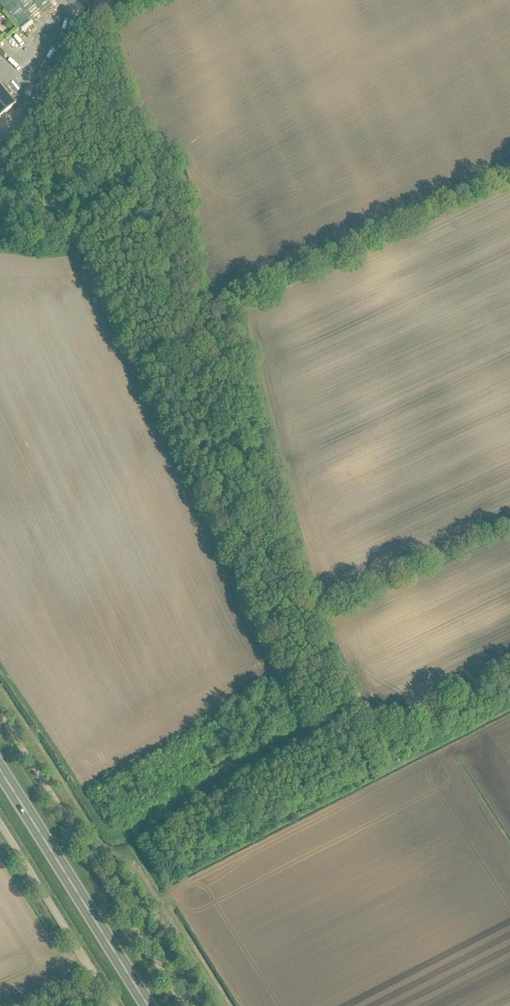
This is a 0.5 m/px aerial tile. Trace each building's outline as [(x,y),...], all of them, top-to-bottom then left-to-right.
[(55,3),(53,0),(2,0),(21,28),(41,16),(40,13),(55,3)] [(16,106),(0,86),(0,119),(16,106)]
